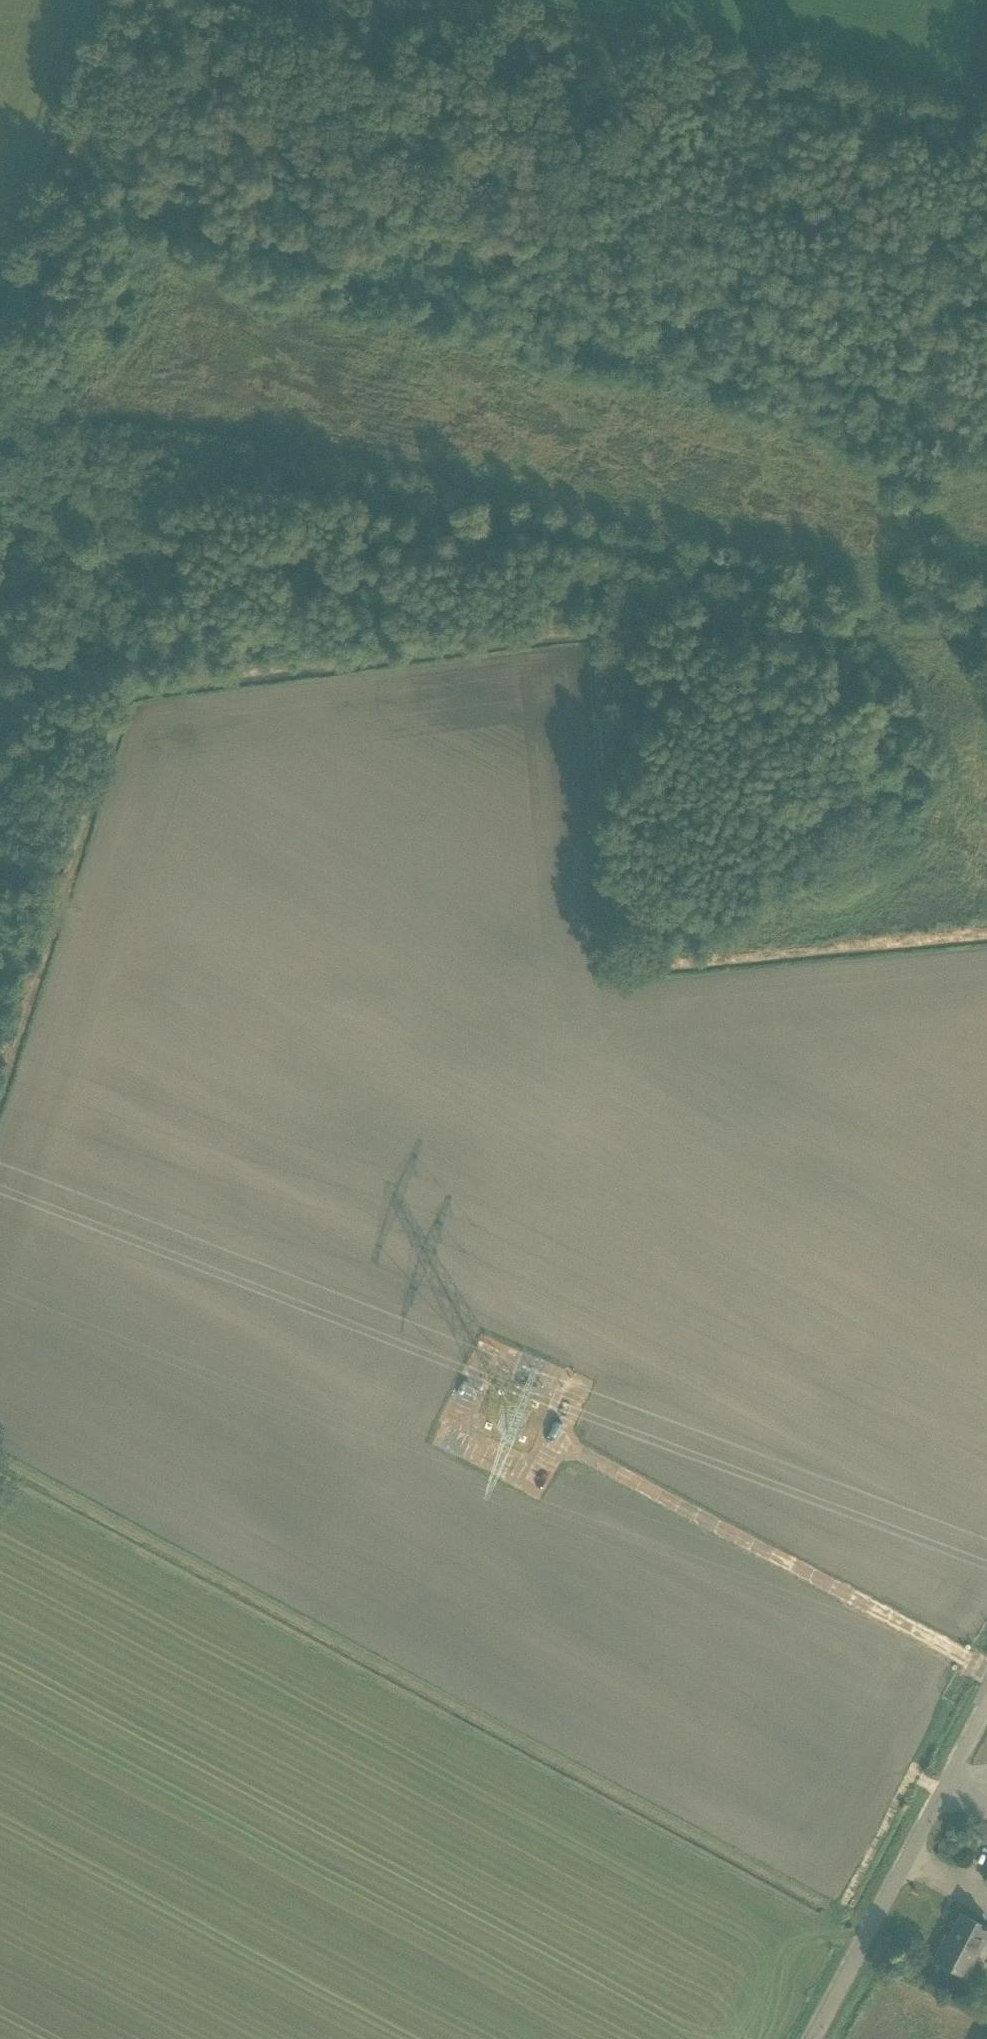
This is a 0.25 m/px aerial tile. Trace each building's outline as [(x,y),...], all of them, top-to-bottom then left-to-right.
[(953,1969),(965,1975),(986,1931),(986,1927),(963,1915),(951,1938),(947,1936),(935,1960),(953,1969)]
